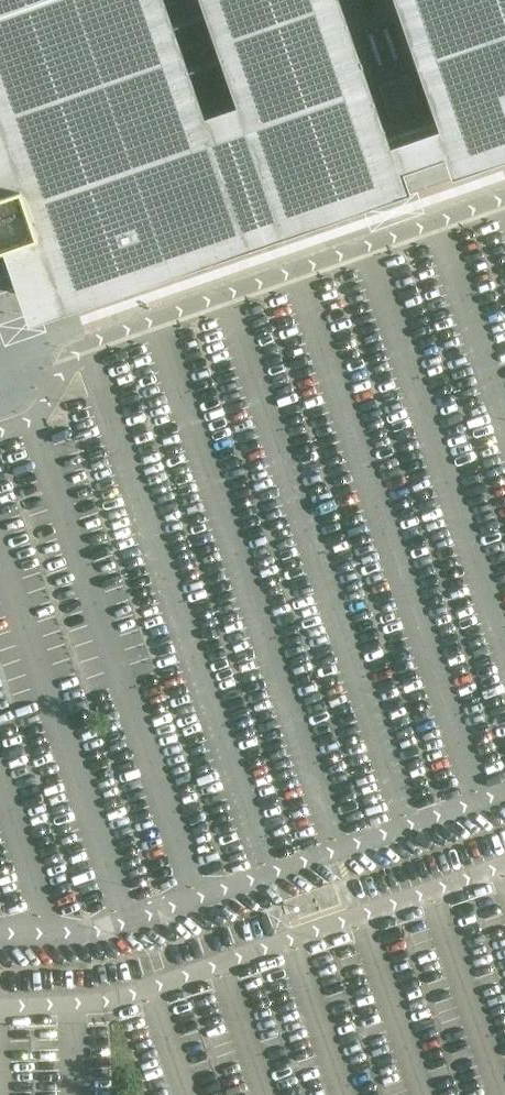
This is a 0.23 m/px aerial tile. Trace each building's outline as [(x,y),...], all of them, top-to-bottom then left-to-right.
[(17,211),(51,312),(504,159),(504,0),(0,0),(0,217),(17,211)]
